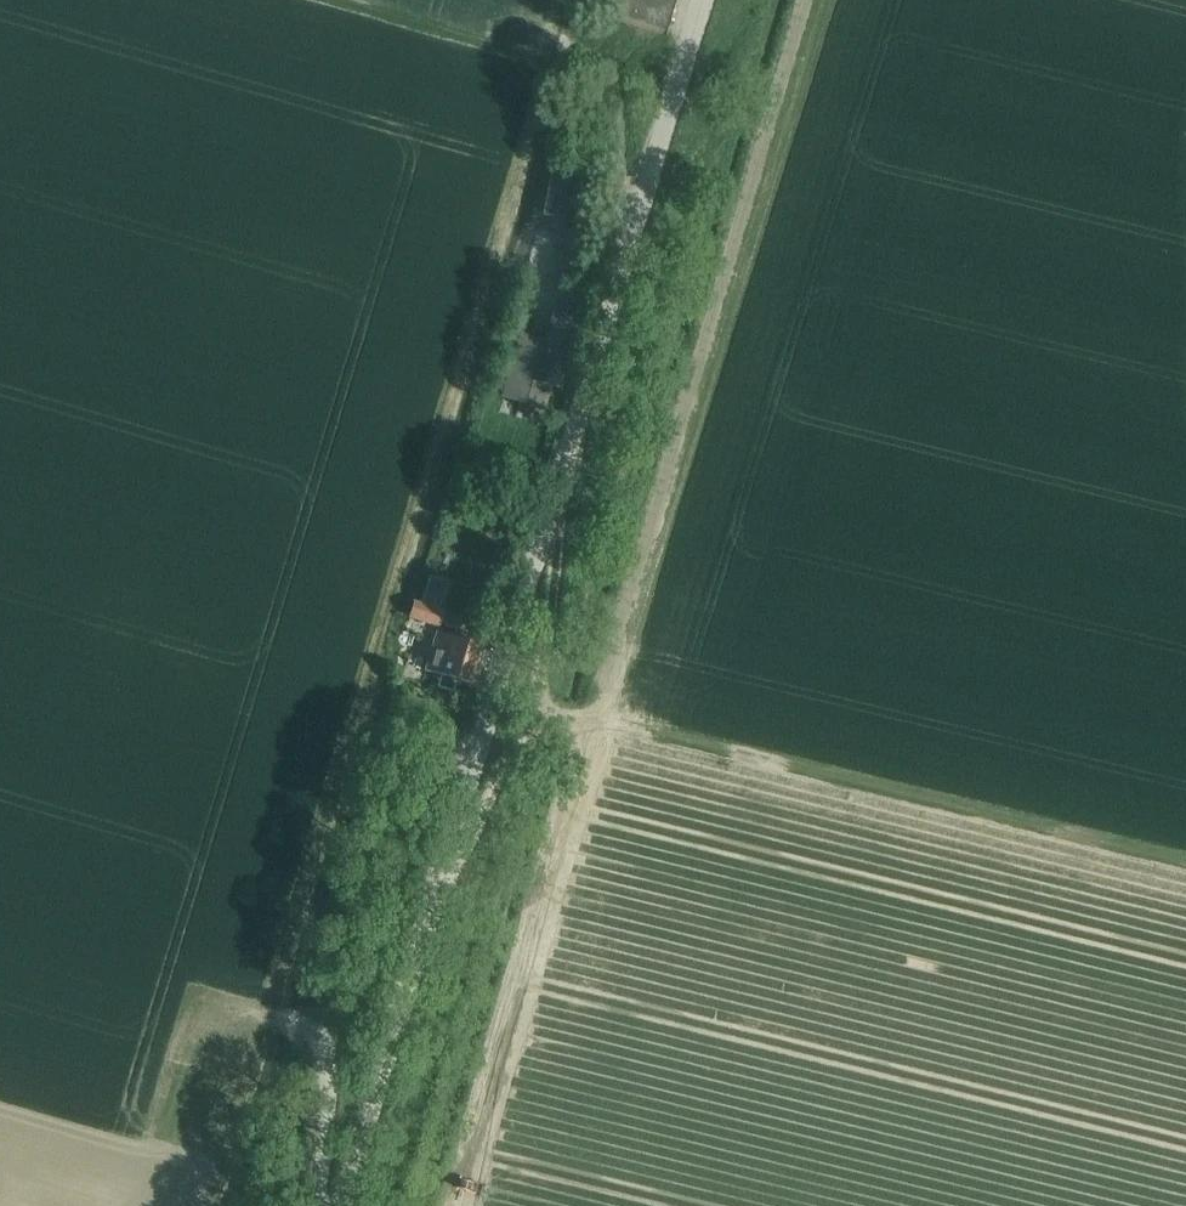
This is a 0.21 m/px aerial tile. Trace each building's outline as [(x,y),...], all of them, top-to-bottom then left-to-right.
[(637,104),(648,107),(652,95),(640,91),(637,104)] [(586,224),(594,181),(552,173),(544,216),(586,224)] [(584,230),(557,233),(562,271),(589,267),(584,230)] [(546,409),(552,385),(562,388),(580,324),(553,317),(545,343),(523,337),(509,388),(524,392),(522,402),(546,409)] [(449,584),(431,579),(424,605),(415,602),(410,618),(442,628),(447,612),(441,610),(449,584)] [(427,672),(473,686),(484,648),(438,634),(427,672)]
